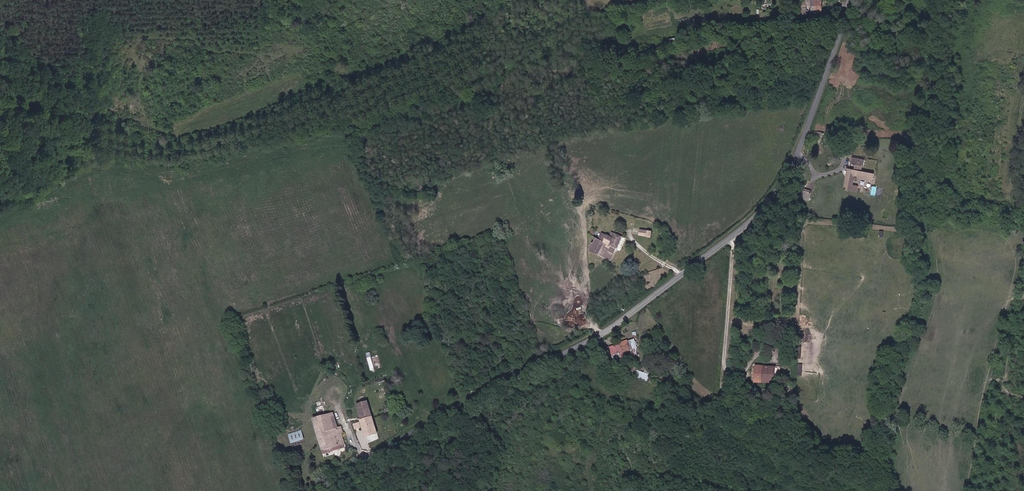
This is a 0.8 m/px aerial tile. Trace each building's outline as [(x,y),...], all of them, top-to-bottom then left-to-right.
[(858,177),(862,178),(876,180),(876,177),(877,172),(865,170),(865,165),(868,165),(869,158),(855,156),(854,163),(857,163),(856,168),(851,168),(849,167),(846,187),(849,187),(859,189),(860,182),(857,181),(858,177)] [(814,191),(806,190),(804,199),(813,201),(814,191)] [(605,235),(602,240),(597,238),(592,251),(611,261),(618,249),(619,250),(624,238),(618,235),(613,232),(612,238),(605,235)] [(636,340),(629,342),(632,351),(639,349),(636,340)] [(615,359),(622,357),(620,352),(625,351),(625,353),(632,351),(629,342),(629,341),(620,343),(620,345),(617,345),(618,348),(611,351),(615,359)] [(366,353),(370,367),(375,366),(371,351),(366,353)] [(765,377),(763,377),(763,381),(776,382),(777,365),(766,365),(765,377)] [(649,380),(651,374),(631,367),(629,370),(636,373),(635,375),(649,380)] [(358,405),(366,437),(377,434),(367,402),(358,405)] [(325,417),(330,437),(339,435),(333,415),(325,417)] [(323,450),(342,445),(339,435),(330,437),(325,417),(314,421),(323,450)] [(291,443),(304,439),(301,430),(288,434),(291,443)]
